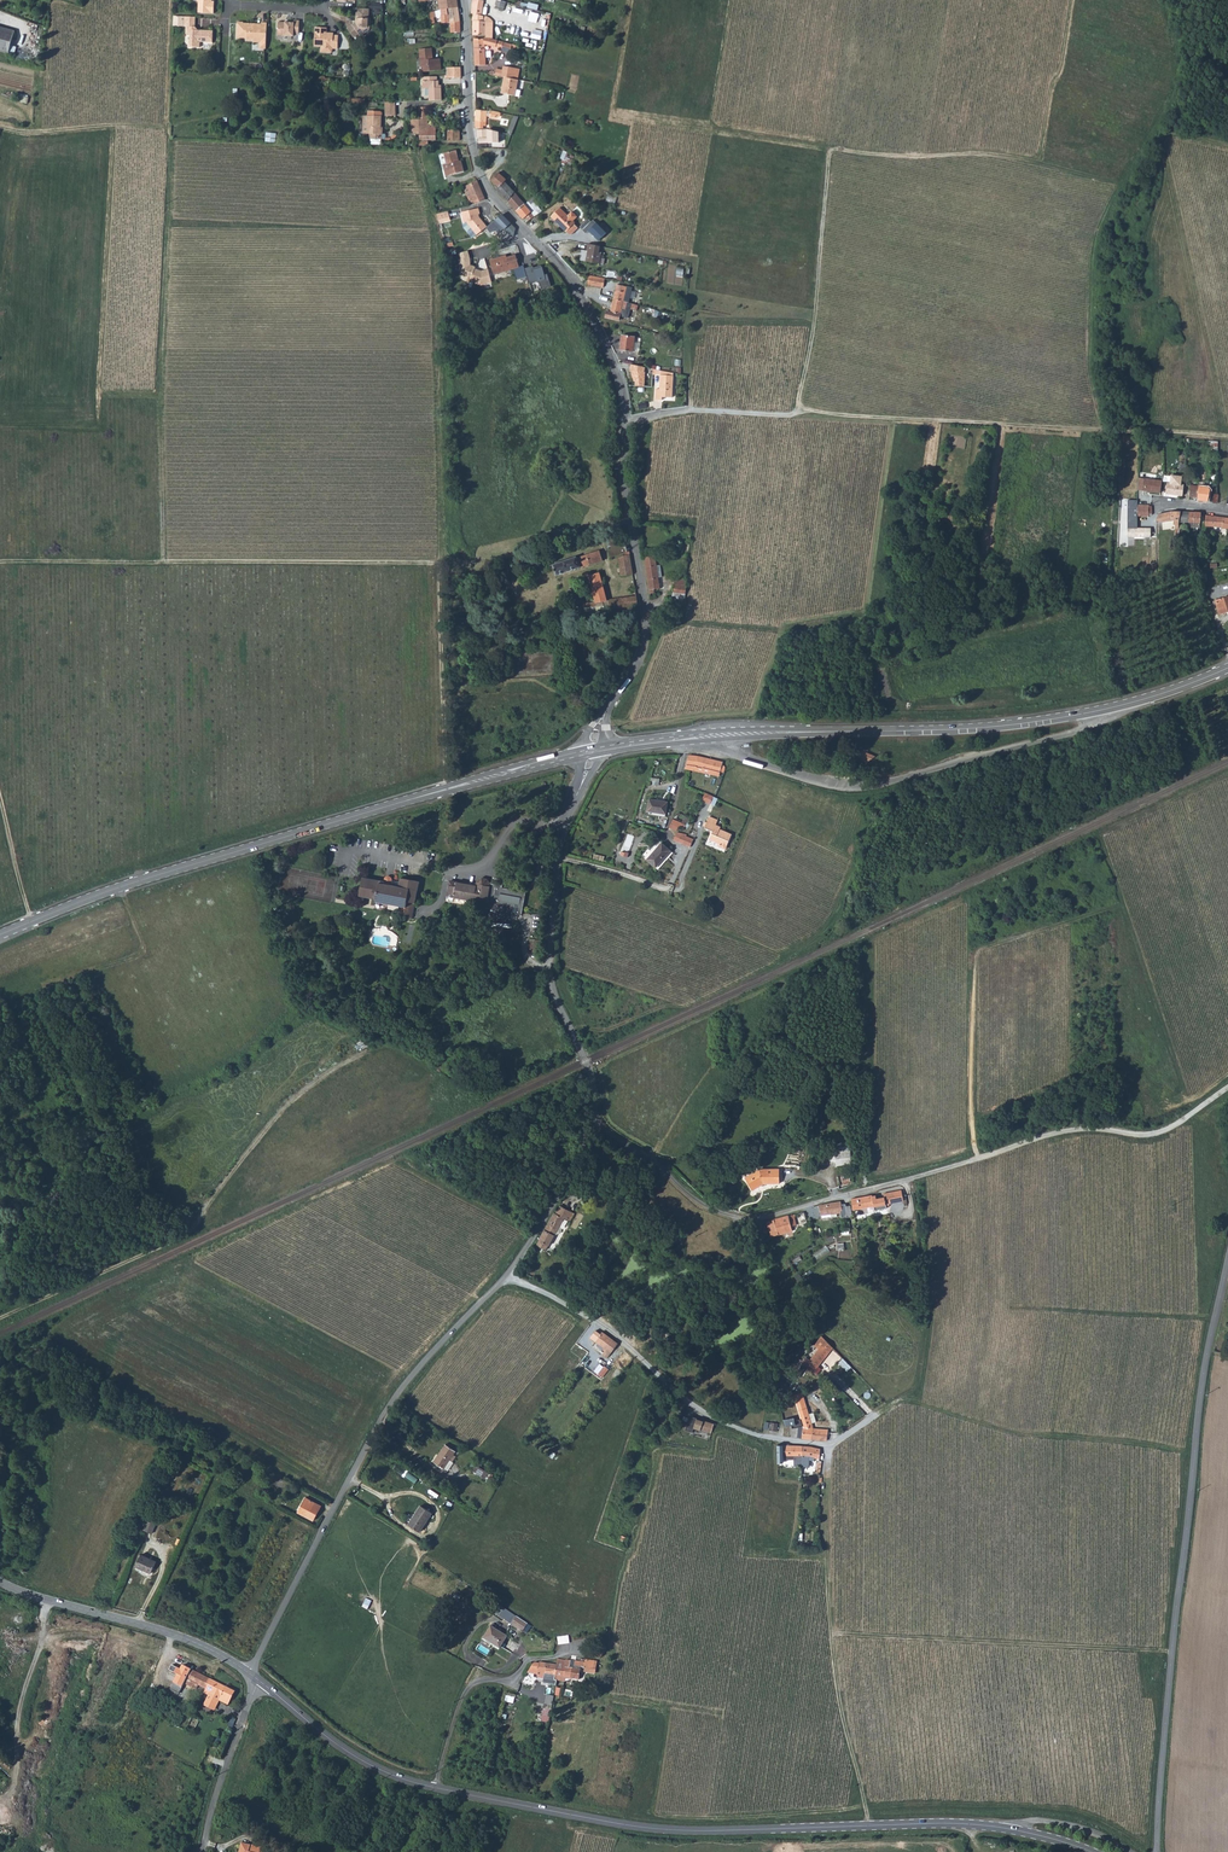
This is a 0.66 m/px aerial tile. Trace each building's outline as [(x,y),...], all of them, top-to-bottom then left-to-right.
[(197,1),(199,3),(199,14),(215,15),(215,2),(212,2),(212,0),(197,0),(197,1)] [(439,10),(441,10),(457,7),(457,0),(438,0),(439,10)] [(471,14),(472,14),(472,21),(473,21),(473,35),(486,35),(486,22),(483,22),(483,16),(480,16),(483,1),(481,0),(473,0),(472,4),(471,14)] [(503,11),(505,2),(500,1),(501,0),(496,0),(495,5),(496,6),(495,9),(503,11)] [(457,7),(441,10),(441,15),(442,23),(450,23),(459,22),(457,7)] [(357,23),(356,22),(352,25),(352,24),(345,29),(352,39),(358,34),(359,35),(363,32),(362,30),(368,27),(368,25),(370,25),(370,19),(369,19),(369,9),(356,8),(356,18),(357,18),(357,23)] [(195,17),(184,17),(173,16),(173,23),(184,24),(184,27),(187,27),(187,36),(191,36),(190,48),(200,48),(200,42),(212,43),(213,31),(198,31),(198,32),(193,32),(194,27),(195,27),(195,17)] [(256,27),(256,24),(244,24),(244,22),(238,22),(237,39),(247,39),(247,41),(254,41),(254,43),(260,44),(260,45),(266,45),(267,23),(262,23),(262,24),(262,27),(259,27),(258,27),(256,27)] [(288,24),(284,24),(278,24),(277,37),(293,37),(293,35),(298,36),(299,22),(294,22),(294,23),(288,23),(288,24)] [(459,22),(450,23),(450,33),(460,33),(459,22)] [(8,54),(10,46),(14,32),(0,27),(0,52),(8,54)] [(314,47),(321,47),(321,53),(333,53),(333,50),(338,50),(338,36),(334,36),(327,35),(327,34),(327,29),(315,29),(314,47)] [(497,41),(485,38),(483,39),(473,39),(474,66),(486,66),(485,45),(496,47),(497,41)] [(431,48),(419,49),(420,67),(422,67),(423,72),(441,70),(439,59),(432,60),(431,48)] [(446,75),(444,75),(444,78),(460,78),(460,67),(446,68),(446,75)] [(488,71),(487,75),(504,78),(517,80),(519,70),(503,68),(502,70),(496,69),(494,71),(491,71),(491,72),(488,71)] [(436,77),(423,77),(423,82),(422,82),(422,89),(428,89),(429,101),(441,101),(441,86),(438,86),(438,81),(436,81),(436,77)] [(517,80),(504,78),(501,93),(518,97),(520,91),(515,90),(517,80)] [(394,102),(385,102),(385,116),(395,116),(394,102)] [(476,110),(475,121),(475,128),(483,129),(483,126),(485,126),(486,111),(476,110)] [(368,116),(363,116),(362,133),(369,133),(369,139),(370,139),(380,139),(381,139),(382,134),(383,128),(381,128),(381,116),(380,116),(373,116),(373,111),(368,111),(368,116)] [(428,141),(436,141),(435,128),(428,128),(427,128),(427,125),(427,120),(426,120),(426,112),(418,113),(419,120),(411,121),(410,133),(412,135),(418,136),(418,138),(419,138),(419,141),(428,141)] [(513,116),(506,134),(511,135),(517,117),(513,116)] [(487,129),(477,130),(477,138),(487,138),(487,132),(487,129)] [(448,130),(448,141),(459,141),(459,130),(448,130)] [(446,164),(443,165),(446,176),(464,172),(461,161),(457,162),(457,160),(458,160),(456,150),(444,153),(446,164)] [(497,173),(491,181),(498,188),(496,190),(508,202),(514,192),(504,182),(506,180),(497,173)] [(477,181),(463,186),(471,203),(474,202),(475,204),(485,200),(477,181)] [(514,192),(508,202),(512,206),(520,199),(514,192)] [(520,199),(512,206),(516,212),(525,204),(520,199)] [(525,204),(516,212),(523,219),(525,217),(528,221),(538,213),(531,205),(528,202),(525,204)] [(478,208),(461,212),(463,223),(467,222),(467,223),(476,235),(487,227),(479,217),(478,218),(477,215),(480,214),(478,208)] [(559,208),(551,217),(566,232),(567,231),(571,235),(578,228),(574,224),(575,223),(573,221),(577,216),(572,211),(568,216),(559,208)] [(440,213),(436,214),(439,223),(450,220),(448,214),(440,216),(440,213)] [(502,214),(493,221),(503,231),(511,223),(502,214)] [(596,224),(588,231),(598,241),(605,234),(596,224)] [(592,245),(588,244),(587,251),(581,250),(580,260),(600,264),(602,253),(599,253),(600,246),(592,245)] [(490,260),(494,272),(506,269),(506,271),(512,269),(516,281),(528,277),(525,268),(524,265),(519,267),(515,255),(507,258),(506,255),(490,260)] [(534,265),(525,268),(528,277),(530,283),(537,281),(540,284),(541,287),(551,284),(548,274),(545,275),(542,265),(534,268),(534,265)] [(589,276),(588,284),(603,287),(605,278),(589,276)] [(618,284),(614,298),(629,303),(633,287),(627,286),(627,287),(618,284)] [(629,303),(614,298),(611,311),(607,310),(606,317),(619,320),(621,314),(626,315),(627,308),(637,310),(638,305),(629,303)] [(641,337),(622,336),(621,350),(640,352),(641,337)] [(646,367),(631,364),(630,370),(631,370),(634,381),(636,381),(635,386),(645,386),(645,372),(646,367)] [(674,373),(661,370),(660,389),(657,389),(656,400),(662,400),(662,397),(672,397),(674,373)] [(1167,483),(1166,494),(1183,497),(1184,486),(1181,485),(1182,477),(1172,476),(1171,483),(1167,483)] [(1162,481),(1138,478),(1138,490),(1160,493),(1162,481)] [(1191,487),(1189,497),(1198,498),(1198,501),(1209,503),(1210,489),(1191,487)] [(1138,527),(1138,516),(1138,505),(1138,500),(1128,500),(1128,537),(1151,537),(1151,528),(1140,528),(1140,530),(1137,530),(1137,527),(1138,527)] [(1138,505),(1138,516),(1149,516),(1151,515),(1151,505),(1138,505)] [(1172,511),(1156,514),(1156,523),(1173,519),(1173,523),(1175,525),(1175,527),(1178,527),(1178,526),(1178,522),(1179,512),(1172,511)] [(1179,512),(1178,522),(1188,522),(1188,528),(1198,528),(1200,514),(1179,512)] [(1205,527),(1206,527),(1220,528),(1221,529),(1227,530),(1227,518),(1205,517),(1205,527)] [(602,534),(607,548),(621,543),(617,530),(602,534)] [(621,543),(607,548),(610,558),(623,553),(624,555),(618,558),(623,576),(633,574),(629,551),(627,551),(624,543),(621,543)] [(576,557),(552,565),(554,570),(556,576),(602,560),(599,551),(577,558),(576,557)] [(652,556),(645,558),(652,593),(655,592),(654,590),(660,588),(658,577),(662,576),(660,565),(657,566),(655,554),(652,554),(652,556)] [(583,603),(584,612),(628,607),(629,610),(631,610),(632,609),(632,607),(639,606),(637,595),(607,599),(598,573),(591,575),(590,573),(585,574),(586,577),(588,577),(595,601),(583,603)] [(673,598),(684,599),(686,579),(675,578),(673,598)] [(1214,601),(1218,616),(1227,613),(1227,597),(1214,601)] [(569,605),(557,606),(558,615),(571,614),(569,605)] [(875,757),(862,751),(863,760),(867,762),(875,757)] [(689,755),(687,764),(694,765),(695,767),(701,769),(703,768),(719,772),(722,772),(724,770),(725,769),(724,766),(722,764),(722,762),(711,758),(689,755)] [(694,765),(687,764),(685,769),(718,776),(719,772),(703,768),(701,769),(695,767),(694,765)] [(649,799),(647,807),(665,813),(667,801),(649,799)] [(704,801),(699,815),(704,815),(709,802),(704,801)] [(665,813),(647,807),(647,811),(658,812),(658,816),(665,816),(665,813)] [(710,817),(705,829),(712,831),(710,840),(722,844),(720,848),(724,849),(730,835),(720,830),(720,828),(715,825),(717,820),(710,817)] [(672,818),(670,824),(679,828),(681,823),(672,818)] [(675,832),(673,841),(683,843),(686,835),(675,832)] [(686,835),(683,843),(690,847),(693,838),(688,836),(686,835)] [(646,851),(641,857),(655,868),(671,850),(660,841),(649,854),(646,851)] [(390,883),(383,881),(362,877),(359,896),(375,899),(375,902),(400,907),(399,913),(403,914),(403,917),(412,918),(419,882),(399,878),(398,882),(391,881),(390,883)] [(448,880),(446,895),(466,899),(465,901),(480,904),(480,902),(486,903),(485,908),(491,909),(490,915),(512,918),(514,908),(515,905),(518,906),(517,914),(523,915),(525,902),(527,893),(497,888),(492,885),(489,885),(488,882),(486,879),(484,878),(482,877),(480,878),(476,881),(475,882),(475,885),(448,880)] [(528,949),(528,953),(538,953),(539,939),(532,939),(532,949),(528,949)] [(849,1140),(833,1141),(834,1152),(850,1150),(849,1140)] [(850,1150),(834,1152),(836,1165),(852,1163),(850,1150)] [(758,1170),(745,1178),(752,1190),(764,1184),(779,1183),(779,1168),(758,1170)] [(848,1174),(840,1177),(843,1184),(851,1181),(848,1174)] [(884,1193),(885,1197),(885,1199),(888,1199),(889,1203),(904,1200),(901,1190),(884,1193)] [(872,1195),(851,1199),(852,1204),(853,1209),(874,1206),(874,1209),(886,1207),(886,1205),(889,1204),(889,1203),(888,1199),(885,1199),(885,1197),(876,1198),(875,1195),(872,1195)] [(843,1212),(840,1201),(818,1206),(821,1217),(829,1215),(830,1218),(836,1217),(835,1214),(843,1212)] [(557,1208),(552,1216),(538,1240),(539,1240),(536,1245),(544,1249),(547,1244),(563,1219),(565,1219),(570,1211),(561,1205),(559,1208),(557,1208)] [(792,1214),(773,1220),(774,1225),(767,1227),(769,1233),(776,1232),(783,1230),(784,1233),(792,1232),(791,1227),(791,1225),(795,1224),(792,1214)] [(609,1335),(602,1331),(595,1341),(606,1349),(602,1354),(608,1357),(618,1342),(609,1335)] [(811,1361),(811,1362),(818,1368),(820,1366),(832,1348),(821,1336),(815,1344),(820,1348),(811,1361)] [(811,1361),(808,1357),(805,1364),(818,1376),(824,1371),(820,1366),(818,1368),(811,1362),(811,1361)] [(848,1371),(852,1366),(843,1358),(839,1362),(848,1371)] [(808,1369),(804,1366),(798,1374),(802,1378),(808,1369)] [(617,1369),(612,1376),(616,1378),(620,1372),(617,1369)] [(791,1391),(788,1392),(794,1403),(797,1402),(791,1391)] [(804,1402),(794,1405),(795,1407),(800,1419),(802,1426),(803,1427),(808,1427),(808,1424),(812,1423),(816,1421),(813,1412),(808,1414),(804,1402)] [(697,1418),(690,1416),(685,1430),(692,1433),(694,1428),(711,1433),(714,1423),(703,1420),(703,1421),(697,1419),(697,1418)] [(800,1419),(795,1420),(794,1417),(783,1419),(785,1426),(792,1425),(792,1428),(798,1427),(802,1426),(800,1419)] [(803,1435),(803,1437),(812,1438),(814,1428),(813,1428),(808,1427),(803,1427),(803,1435)] [(814,1428),(812,1438),(826,1440),(827,1440),(828,1430),(814,1428)] [(445,1443),(434,1462),(448,1471),(454,1462),(452,1462),(456,1455),(454,1454),(456,1450),(445,1443)] [(784,1459),(802,1459),(802,1446),(785,1445),(784,1451),(783,1451),(783,1455),(784,1455),(784,1459)] [(802,1446),(802,1459),(819,1460),(819,1448),(802,1446)] [(474,1470),(485,1477),(489,1472),(482,1467),(483,1465),(479,1462),(474,1470)] [(489,1472),(485,1477),(490,1480),(494,1473),(490,1471),(489,1472)] [(305,1498),(299,1512),(315,1520),(322,1506),(305,1498)] [(421,1505),(408,1524),(419,1532),(431,1513),(421,1505)] [(149,1517),(143,1530),(152,1534),(157,1521),(149,1517)] [(622,1536),(620,1545),(626,1546),(628,1537),(622,1536)] [(142,1554),(136,1566),(151,1573),(157,1561),(142,1554)] [(516,1616),(500,1605),(498,1610),(501,1612),(498,1616),(511,1625),(516,1616)] [(516,1616),(511,1625),(522,1632),(527,1623),(516,1616)] [(491,1626),(484,1638),(499,1649),(507,1636),(491,1626)] [(557,1665),(554,1679),(557,1680),(571,1682),(572,1678),(580,1679),(582,1667),(594,1668),(595,1661),(585,1659),(585,1662),(575,1660),(574,1662),(558,1658),(556,1665),(557,1665)] [(539,1664),(534,1663),(527,1673),(534,1675),(533,1677),(534,1679),(536,1679),(537,1678),(543,1679),(543,1684),(556,1686),(557,1680),(554,1679),(557,1665),(556,1665),(539,1663),(539,1664)] [(184,1664),(171,1689),(178,1693),(180,1691),(184,1682),(196,1688),(198,1683),(207,1687),(209,1688),(213,1679),(184,1664)] [(207,1687),(204,1692),(210,1695),(206,1702),(207,1705),(214,1708),(216,1708),(220,1699),(230,1704),(236,1691),(213,1679),(209,1688),(207,1687)] [(544,1706),(542,1721),(549,1722),(551,1709),(544,1706)] [(251,1851),(252,1845),(243,1842),(242,1849),(244,1850),(244,1851),(251,1851)]
